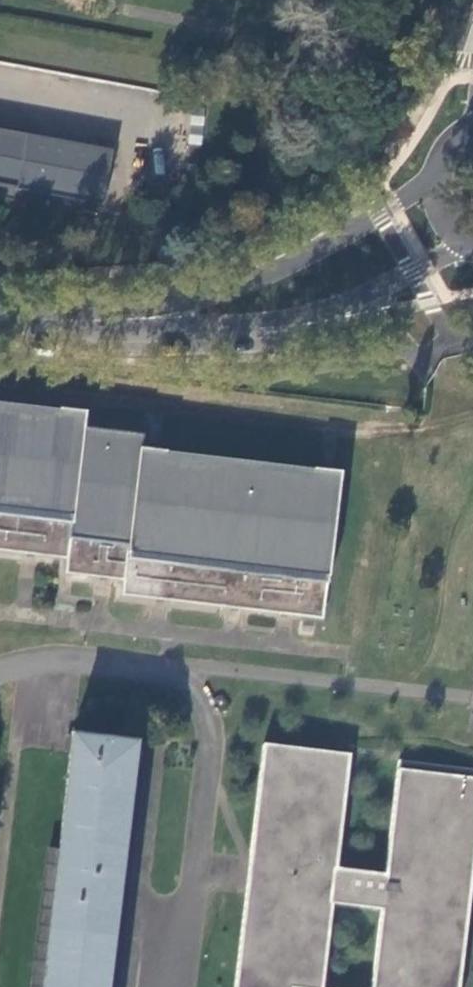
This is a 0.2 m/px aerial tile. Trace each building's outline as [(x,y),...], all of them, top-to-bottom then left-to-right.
[(101,206),(104,189),(83,186),(90,147),(0,131),(0,187),(101,206)] [(111,151),(90,147),(83,186),(104,189),(111,151)] [(322,619),(339,472),(334,472),(318,468),(163,449),(140,449),(140,432),(85,425),(87,411),(0,401),(0,550),(68,558),(66,574),(123,581),(121,596),(292,615),(322,619)] [(74,726),(71,752),(59,850),(48,849),(31,986),(108,986),(134,761),(137,740),(124,739),(125,732),(74,726)] [(472,882),(472,767),(399,759),(386,873),(338,867),(351,754),(266,744),(252,859),(250,864),(249,873),(246,891),(235,986),(324,986),(334,902),(383,908),(373,986),(460,986),(472,882)]
